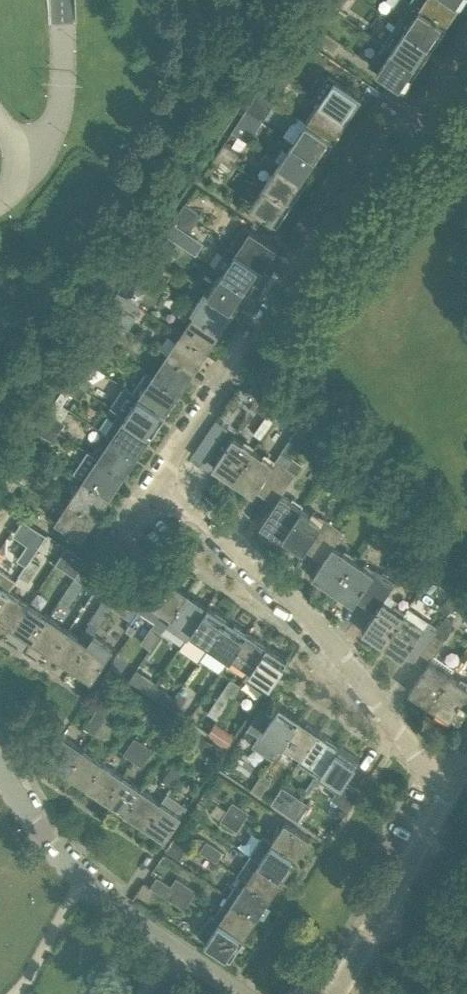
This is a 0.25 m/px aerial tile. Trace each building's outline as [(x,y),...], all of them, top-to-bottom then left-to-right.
[(336,11),(342,1),(340,0),(319,0),(336,11)] [(411,2),(411,1),(410,0),(397,0),(393,5),(405,12),(398,22),(407,28),(434,46),(447,25),(445,23),(441,21),(421,7),(420,8),(415,4),(411,2)] [(445,23),(447,25),(461,4),(455,0),(412,0),(411,1),(411,2),(415,4),(420,8),(421,7),(441,21),(445,23)] [(384,43),(419,67),(434,46),(407,28),(398,22),(397,24),(390,20),(387,24),(394,28),(384,43)] [(405,88),(419,67),(384,43),(371,64),(405,88)] [(275,68),(291,79),(296,71),(280,60),(275,68)] [(285,89),(291,79),(275,68),(268,78),(285,89)] [(322,99),(348,117),(362,97),(335,79),(322,99)] [(248,107),(246,111),(263,122),(269,112),(277,101),(260,90),(252,101),(248,107)] [(334,138),(348,117),(322,99),(308,120),(334,138)] [(259,127),(263,122),(246,111),(241,120),(251,127),(257,131),(259,127)] [(250,141),(257,131),(251,127),(241,120),(233,131),(250,141)] [(320,160),(334,138),(308,120),(293,142),(320,160)] [(306,180),(320,160),(293,142),(280,162),(279,162),(306,180)] [(219,151),(236,162),(241,154),(224,143),(219,151)] [(229,173),(236,162),(219,151),(212,161),(229,173)] [(279,162),(280,162),(266,152),(260,161),(274,171),(266,182),(293,200),(306,180),(279,162)] [(278,222),(293,200),(266,182),(252,204),(278,222)] [(179,212),(196,223),(202,214),(185,203),(179,212)] [(190,233),(196,223),(179,212),(173,222),(190,233)] [(190,233),(173,222),(165,233),(196,254),(204,242),(190,233)] [(263,269),(277,248),(250,230),(243,225),(229,245),(263,269)] [(152,254),(168,265),(174,256),(158,245),(152,254)] [(249,290),(263,269),(229,245),(214,267),(222,272),(249,290)] [(162,274),(168,265),(152,254),(146,264),(162,274)] [(236,310),(249,290),(222,272),(209,292),(236,310)] [(134,282),(125,296),(138,305),(148,290),(134,282)] [(222,330),(236,310),(209,292),(195,312),(222,330)] [(125,296),(118,305),(135,316),(141,307),(138,305),(125,296)] [(189,321),(181,333),(208,351),(222,330),(195,312),(184,305),(179,313),(189,321)] [(97,338),(114,349),(120,340),(103,328),(97,338)] [(194,372),(208,351),(181,333),(167,354),(194,372)] [(108,358),(114,349),(97,338),(91,347),(108,358)] [(180,393),(194,372),(167,354),(154,375),(153,375),(180,393)] [(76,370),(86,377),(94,365),(84,358),(76,370)] [(70,379),(87,390),(93,381),(86,377),(76,370),(70,379)] [(166,413),(180,393),(153,375),(154,375),(147,370),(133,391),(166,413)] [(81,400),(87,390),(70,379),(64,389),(81,400)] [(249,388),(276,419),(283,409),(257,380),(249,388)] [(152,434),(166,413),(133,391),(119,412),(152,434)] [(43,421),(60,432),(65,423),(49,412),(43,421)] [(139,454),(152,434),(119,412),(105,433),(112,437),(112,436),(139,454)] [(53,441),(60,432),(43,421),(37,430),(53,441)] [(273,463),(254,451),(234,481),(254,494),(256,491),(266,498),(287,468),(293,458),(307,437),(298,427),(273,463)] [(125,474),(139,454),(112,436),(112,437),(98,457),(125,474)] [(234,481),(254,451),(234,437),(213,468),(234,481)] [(16,463),(32,474),(38,464),(22,453),(16,463)] [(111,495),(125,474),(98,457),(85,478),(111,495)] [(261,525),(282,539),(302,508),(282,495),(302,464),(293,458),(287,468),(266,498),(275,504),(261,525)] [(97,516),(111,495),(85,478),(71,498),(97,516)] [(82,538),(97,516),(71,498),(56,520),(82,538)] [(314,556),(334,525),(324,519),(322,521),(302,508),(282,539),(301,552),(304,549),(314,556)] [(32,553),(44,535),(25,522),(12,541),(21,547),(12,560),(19,564),(28,550),(32,553)] [(334,591),(355,560),(334,546),(343,532),(334,525),(314,556),(322,562),(313,576),(334,591)] [(29,581),(40,564),(37,562),(44,552),(41,550),(46,543),(44,541),(32,559),(21,575),(29,581)] [(75,577),(76,577),(88,559),(67,546),(55,563),(75,577)] [(366,607),(387,577),(376,570),(374,573),(355,560),(334,591),(354,604),(356,600),(366,607)] [(384,646),(405,615),(384,601),(396,583),(387,577),(366,607),(375,613),(363,631),(384,646)] [(59,602),(68,608),(84,584),(75,578),(59,602)] [(173,617),(190,593),(168,579),(152,603),(144,598),(137,609),(155,621),(152,626),(153,626),(153,625),(162,631),(169,621),(172,616),(173,617)] [(11,590),(0,583),(0,607),(11,590)] [(137,609),(144,598),(126,586),(114,604),(112,607),(120,613),(130,619),(137,609)] [(30,603),(11,590),(0,607),(0,619),(14,628),(30,603)] [(169,621),(190,636),(193,631),(209,607),(199,600),(190,593),(173,617),(172,616),(169,621)] [(99,628),(112,607),(114,604),(105,598),(89,621),(99,628)] [(33,641),(49,616),(30,603),(14,628),(33,641)] [(190,636),(209,649),(212,644),(229,620),(209,607),(193,631),(190,636)] [(406,656),(416,663),(436,632),(435,631),(439,627),(410,607),(405,615),(384,646),(403,659),(406,656)] [(53,655),(70,630),(49,616),(33,641),(53,655)] [(232,657),(248,633),(229,620),(212,644),(209,649),(227,661),(231,657),(232,657)] [(450,674),(455,667),(436,654),(452,629),(450,627),(449,626),(442,622),(439,627),(435,631),(436,632),(416,663),(425,668),(409,692),(430,705),(450,674)] [(152,649),(163,632),(162,631),(153,625),(153,626),(142,642),(152,649)] [(72,668),(94,635),(88,643),(70,630),(53,655),(72,668)] [(245,679),(268,646),(248,633),(232,657),(250,670),(244,679),(245,679)] [(94,635),(72,668),(92,681),(114,648),(94,635)] [(245,679),(265,692),(287,659),(268,646),(245,679)] [(430,705),(450,719),(466,693),(466,686),(450,674),(430,705)] [(139,686),(148,692),(156,681),(146,675),(139,686)] [(218,718),(230,701),(241,684),(232,678),(208,712),(218,718)] [(169,705),(178,690),(162,680),(153,694),(169,705)] [(178,690),(169,705),(178,711),(189,695),(179,689),(178,690)] [(95,734),(106,717),(105,717),(114,705),(104,698),(96,710),(85,727),(95,734)] [(300,720),(280,706),(273,716),(262,709),(249,729),(259,735),(252,745),(273,759),(279,749),(280,750),(284,744),(300,720)] [(106,717),(95,734),(103,740),(114,723),(106,717)] [(292,749),(302,757),(303,757),(319,733),(300,720),(284,744),(280,750),(287,755),(292,749)] [(235,734),(216,722),(208,733),(228,746),(235,734)] [(319,775),(322,770),(339,746),(319,733),(303,757),(302,757),(298,761),(308,768),(319,775)] [(68,773),(85,749),(64,735),(47,759),(68,773)] [(134,760),(145,744),(135,737),(124,754),(134,760)] [(214,745),(205,738),(196,751),(205,758),(214,745)] [(145,744),(134,760),(143,766),(153,750),(145,744)] [(362,788),(346,778),(359,759),(339,746),(322,770),(319,775),(317,778),(336,790),(331,797),(349,809),(362,788)] [(88,787),(104,762),(85,749),(68,773),(88,787)] [(107,800),(124,775),(104,762),(88,787),(107,800)] [(162,780),(172,787),(184,769),(174,763),(162,780)] [(251,789),(260,795),(272,779),(262,772),(251,789)] [(127,813),(143,789),(124,775),(107,800),(127,813)] [(291,816),(302,800),(283,786),(271,803),(291,816)] [(163,802),(162,801),(143,789),(127,813),(146,827),(163,802)] [(165,840),(182,815),(188,806),(168,792),(162,801),(163,802),(146,827),(165,840)] [(302,800),(291,816),(300,822),(311,806),(302,800)] [(232,801),(226,810),(227,810),(243,821),(249,812),(232,801)] [(218,804),(211,813),(220,819),(226,810),(218,804)] [(237,832),(244,822),(243,821),(227,810),(221,820),(237,832)] [(273,841),(298,857),(310,838),(286,822),(273,841)] [(298,857),(273,841),(264,836),(251,855),(284,877),(298,857)] [(176,856),(185,844),(176,838),(167,850),(176,856)] [(206,840),(199,851),(216,862),(223,852),(206,840)] [(271,897),(284,877),(251,855),(238,875),(271,897)] [(258,916),(271,897),(238,875),(241,877),(228,896),(258,916)] [(185,910),(191,900),(192,899),(171,885),(158,876),(151,886),(185,910)] [(192,899),(197,891),(181,880),(176,877),(171,885),(192,899)] [(245,936),(258,916),(228,896),(215,916),(245,936)] [(215,916),(212,914),(198,934),(206,940),(231,957),(245,936),(215,916)]
